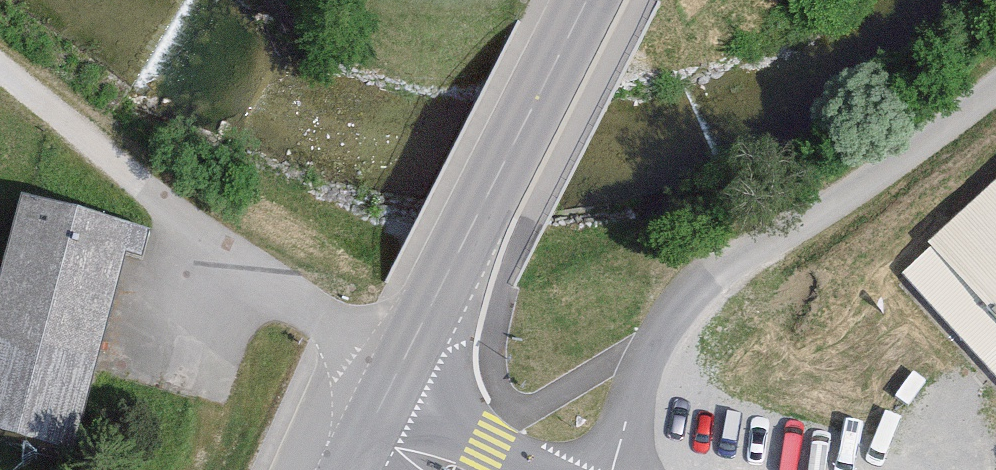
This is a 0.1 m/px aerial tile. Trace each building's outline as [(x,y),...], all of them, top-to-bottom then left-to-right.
[(892,266),(995,388),(995,182),(892,266)] [(140,232),(4,200),(0,215),(0,441),(64,456),(110,258),(133,264),(140,232)]
